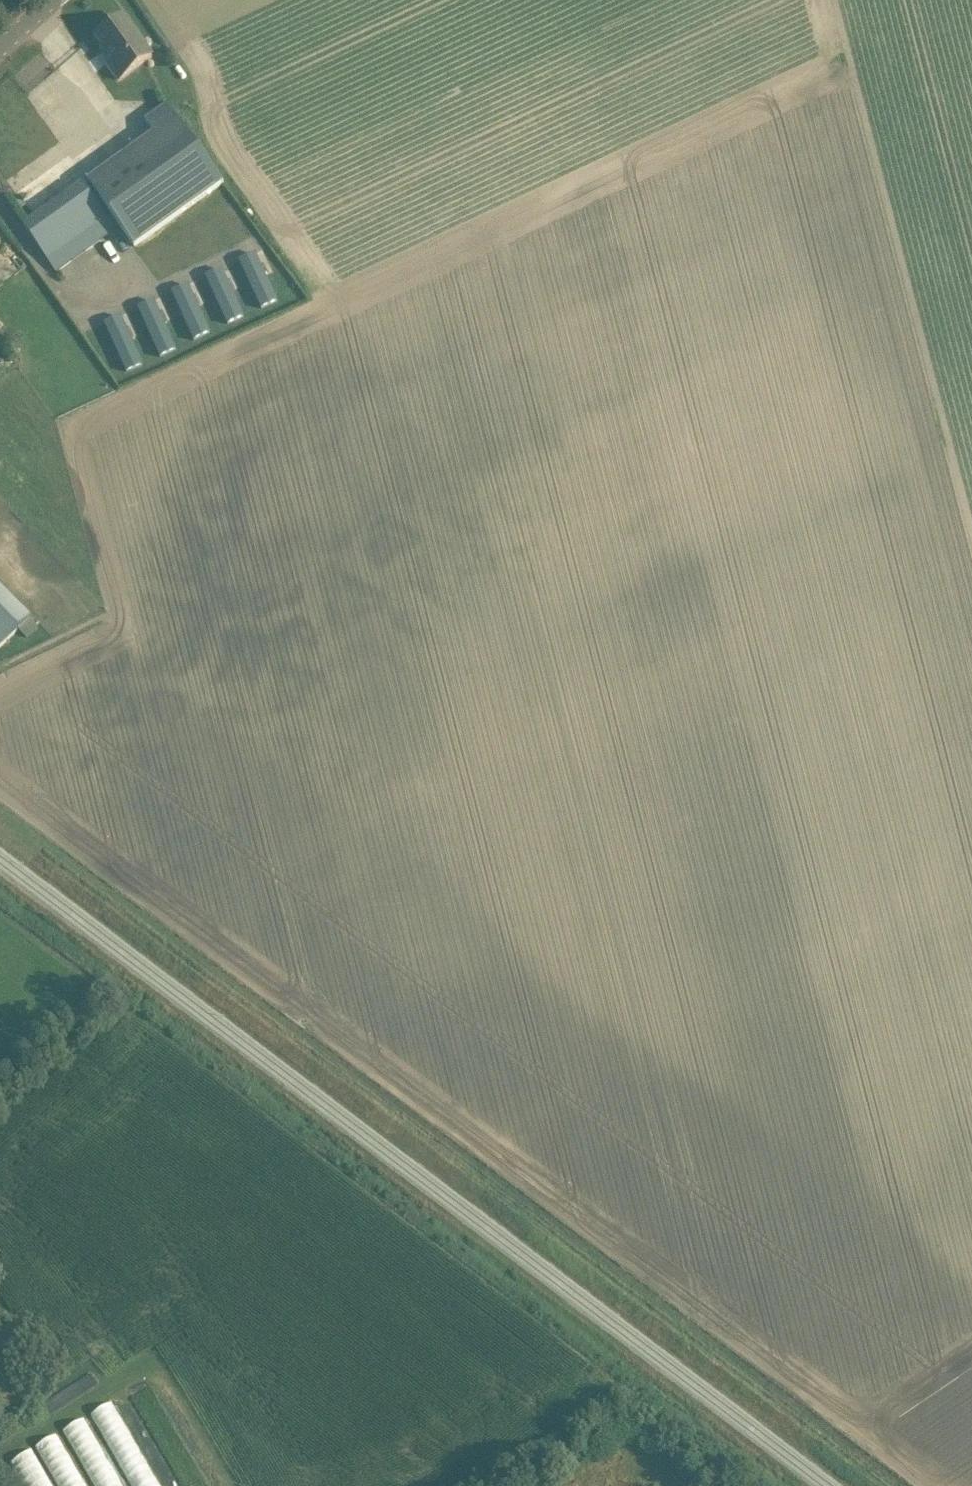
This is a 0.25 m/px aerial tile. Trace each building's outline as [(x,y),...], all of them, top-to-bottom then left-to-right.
[(120,81),(153,57),(124,18),(97,38),(113,61),(108,65),(120,81)] [(154,134),(87,182),(135,248),(224,184),(166,105),(144,121),(154,134)] [(278,302),(255,254),(240,261),(262,309),(278,302)] [(244,318),(222,270),(206,277),(228,325),(244,318)] [(210,333),(188,285),(172,292),(195,340),(210,333)] [(176,349),(154,301),(138,308),(161,356),(176,349)] [(105,324),(127,372),(143,365),(121,317),(105,324)] [(0,588),(0,645),(2,647),(31,621),(0,588)] [(130,1485),(159,1485),(117,1401),(94,1412),(130,1485)] [(89,1417),(66,1429),(95,1485),(123,1485),(89,1417)] [(64,1433),(41,1444),(60,1485),(88,1485),(64,1433)] [(38,1450),(17,1459),(29,1485),(54,1485),(38,1450)]
